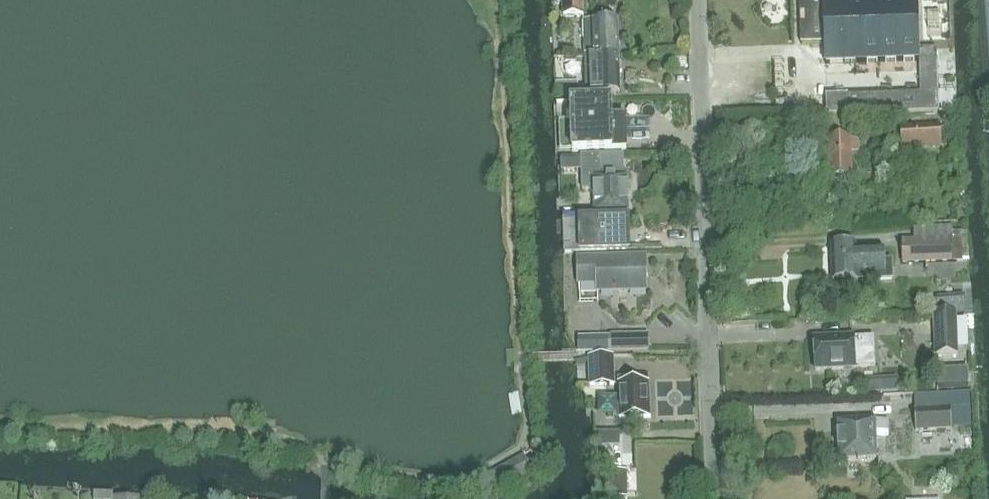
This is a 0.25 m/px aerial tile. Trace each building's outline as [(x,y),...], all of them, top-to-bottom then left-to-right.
[(583,16),(583,0),(552,0),(553,17),(583,16)] [(801,43),(825,43),(825,63),(826,96),(825,96),(826,114),(827,114),(850,114),(939,111),(939,110),(957,110),(952,0),(923,0),(925,60),(920,60),(918,0),(800,0),(801,43)] [(584,21),(585,57),(619,56),(618,19),(584,21)] [(619,56),(585,57),(586,93),(620,92),(619,56)] [(555,97),(578,96),(577,82),(555,82),(555,97)] [(572,152),(626,150),(626,117),(611,117),(611,101),(571,102),(572,152)] [(941,147),(939,125),(899,127),(901,149),(941,147)] [(851,152),(859,152),(859,140),(828,140),(829,177),(852,176),(851,152)] [(623,171),(623,155),(581,157),(583,190),(589,189),(595,195),(596,213),(628,212),(627,176),(591,177),(591,172),(623,171)] [(565,252),(629,251),(628,219),(590,220),(590,208),(563,208),(565,252)] [(916,240),(902,240),(902,263),(954,261),(968,260),(967,232),(953,233),(953,227),(916,228),(916,240)] [(856,245),(832,245),(833,281),(857,280),(857,274),(877,273),(878,279),(892,278),(892,261),(884,262),(884,252),(856,253),(856,245)] [(645,257),(596,259),(576,259),(577,286),(597,285),(597,291),(646,290),(645,257)] [(956,315),(934,315),(935,355),(957,355),(956,315)] [(612,335),(612,337),(612,351),(648,351),(648,334),(612,335)] [(853,336),(814,338),(815,370),(854,368),(854,367),(875,366),(874,337),(853,338),(853,336)] [(614,366),(615,365),(615,354),(590,355),(591,368),(589,368),(590,388),(615,386),(614,366)] [(632,418),(650,417),(649,383),(632,384),(631,378),(618,379),(619,418),(632,417),(632,418)] [(978,407),(953,408),(952,396),(914,399),(915,410),(916,431),(979,427),(978,407)] [(888,421),(838,422),(839,461),(877,460),(876,439),(888,438),(888,421)] [(493,494),(532,472),(524,456),(484,478),(493,494)] [(627,471),(609,471),(609,495),(627,495),(627,471)]
